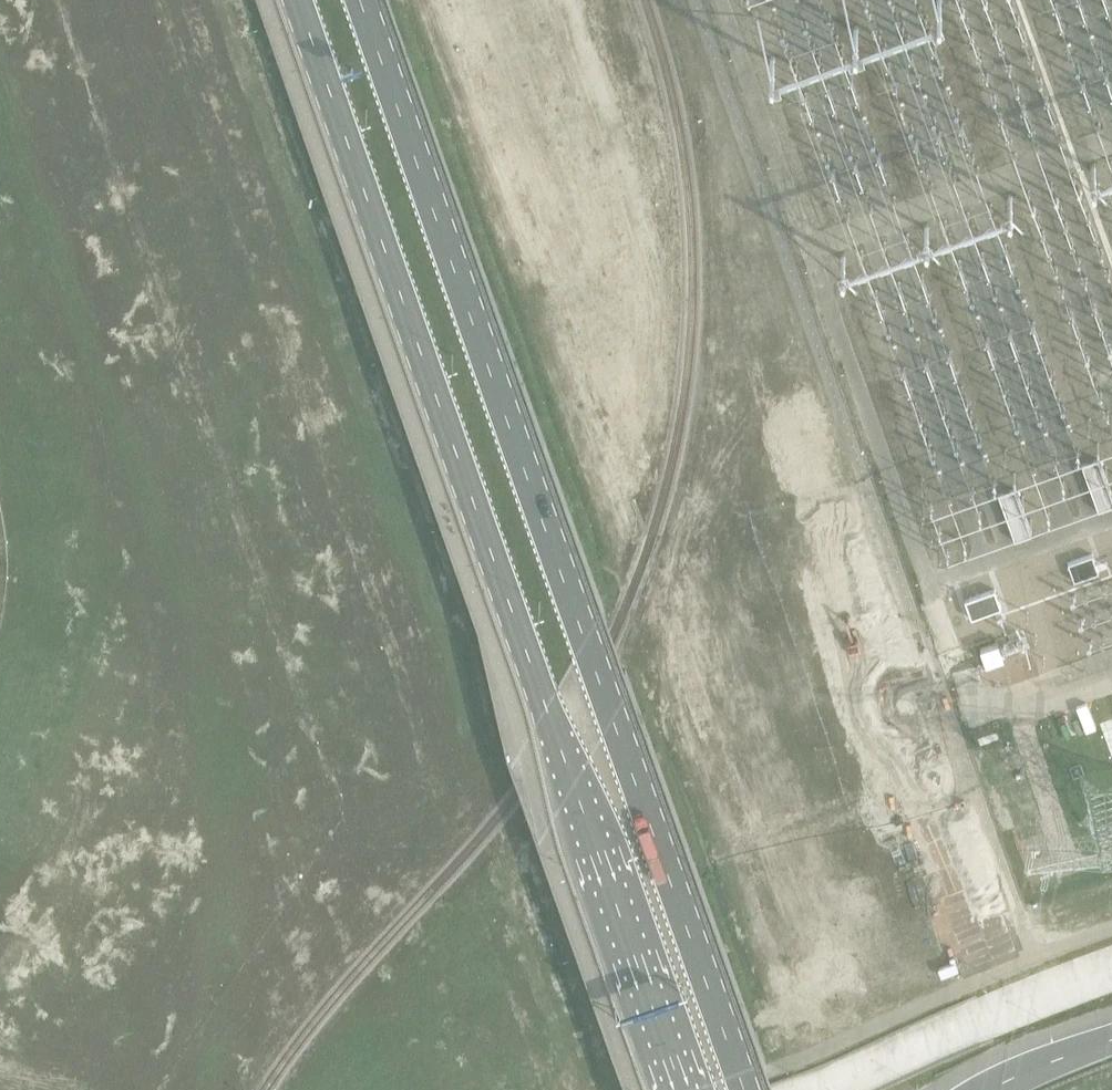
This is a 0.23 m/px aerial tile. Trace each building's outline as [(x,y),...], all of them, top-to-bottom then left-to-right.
[(998,0),(955,0),(960,14),(998,0)] [(1081,465),(1098,511),(1111,506),(1111,500),(1097,459),(1081,465)] [(1030,535),(1014,489),(998,495),(1014,541),(1030,535)] [(1053,833),(1018,846),(1034,890),(1069,877),(1053,833)]
